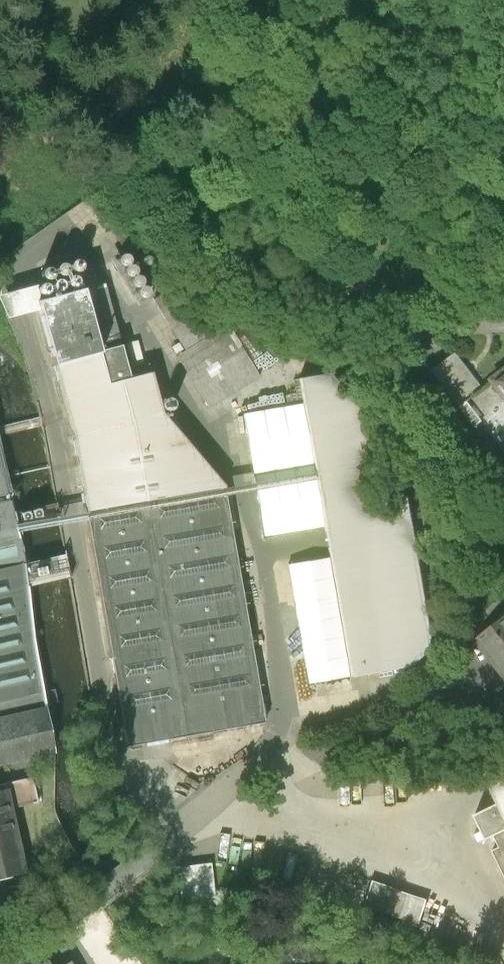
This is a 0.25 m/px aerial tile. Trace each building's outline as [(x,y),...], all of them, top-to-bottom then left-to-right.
[(180,282),(155,297),(187,350),(179,355),(210,407),(262,376),(230,324),(212,335),(180,282)] [(128,746),(266,722),(224,488),(163,412),(153,371),(130,377),(122,345),(101,351),(84,288),(40,300),(36,286),(0,296),(0,302),(8,318),(40,311),(72,437),(128,746)] [(325,527),(352,678),(414,667),(436,647),(411,497),(385,500),(372,427),(329,375),(301,380),(304,404),(245,414),(267,536),(325,527)] [(492,385),(503,401),(503,376),(492,385)] [(470,400),(459,407),(474,430),(484,424),(470,400)] [(55,751),(30,648),(24,591),(25,556),(0,454),(0,764),(55,751)] [(479,637),(503,670),(503,618),(479,637)] [(491,779),(502,803),(477,815),(489,838),(496,835),(501,847),(494,850),(503,870),(503,772),(491,779)] [(11,808),(38,802),(32,777),(0,785),(0,878),(25,872),(11,808)] [(208,860),(173,862),(175,896),(210,894),(208,860)] [(428,903),(370,883),(362,907),(420,927),(428,903)] [(104,909),(76,928),(101,963),(142,963),(104,909)]
